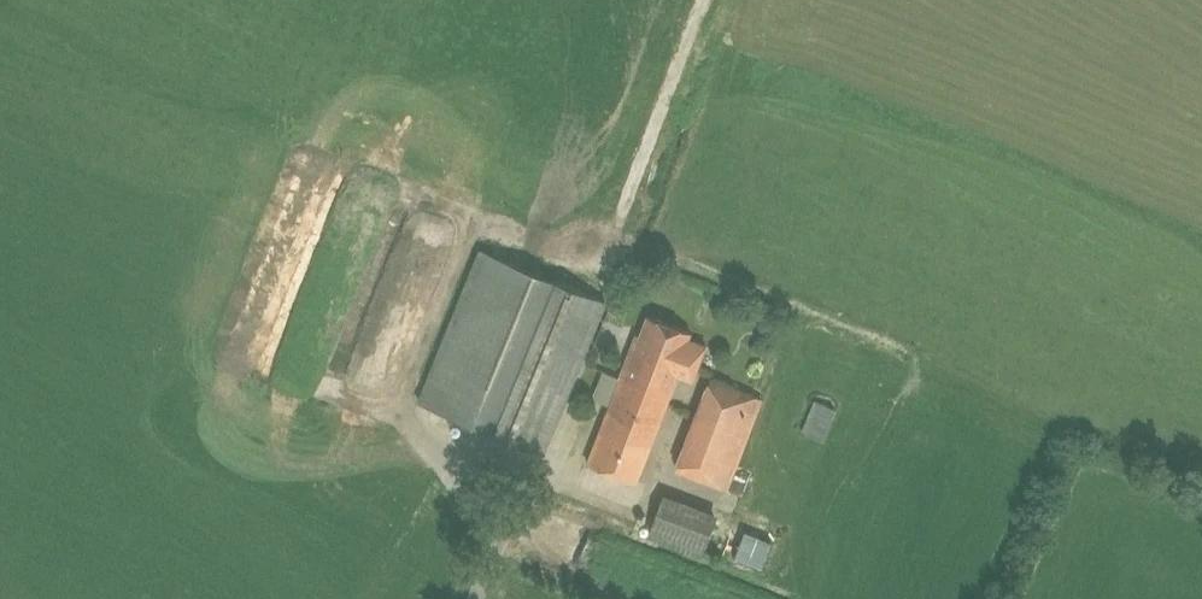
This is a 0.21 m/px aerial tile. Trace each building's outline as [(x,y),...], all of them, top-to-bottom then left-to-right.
[(603,299),(543,275),(480,249),(419,401),(482,426),(543,451),(603,299)] [(642,335),(639,334),(588,463),(635,481),(677,374),(693,380),(707,346),(689,339),(692,332),(650,315),(642,335)] [(712,379),(677,468),(728,488),(763,399),(712,379)] [(713,516),(718,500),(695,492),(689,508),(713,516)] [(660,498),(649,524),(702,547),(714,522),(660,498)] [(561,521),(560,538),(581,540),(582,522),(561,521)] [(729,537),(725,548),(760,561),(764,549),(729,537)]
